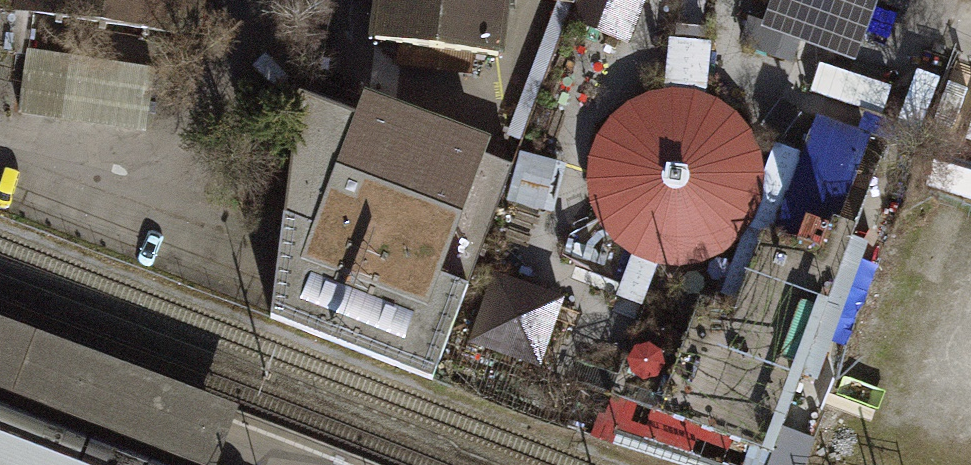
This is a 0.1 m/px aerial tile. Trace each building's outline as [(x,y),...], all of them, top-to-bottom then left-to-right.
[(194,0),(0,0),(0,52),(22,55),(29,12),(189,35),(194,0)] [(502,0),(381,0),(376,40),(496,55),(502,0)] [(762,26),(856,60),(878,0),(771,0),(762,26)] [(26,51),(19,110),(143,124),(150,66),(26,51)] [(894,86),(820,61),(810,90),(884,115),(894,86)] [(360,118),(298,94),(274,325),(431,382),(511,166),(364,109),(360,118)] [(611,395),(775,454),(858,226),(851,224),(827,215),(844,168),(801,152),(772,230),(763,227),(733,309),(702,297),(681,356),(631,338),(614,387),(611,395)] [(0,320),(0,381),(217,463),(238,408),(0,320)] [(0,435),(0,464),(76,464),(0,435)]
